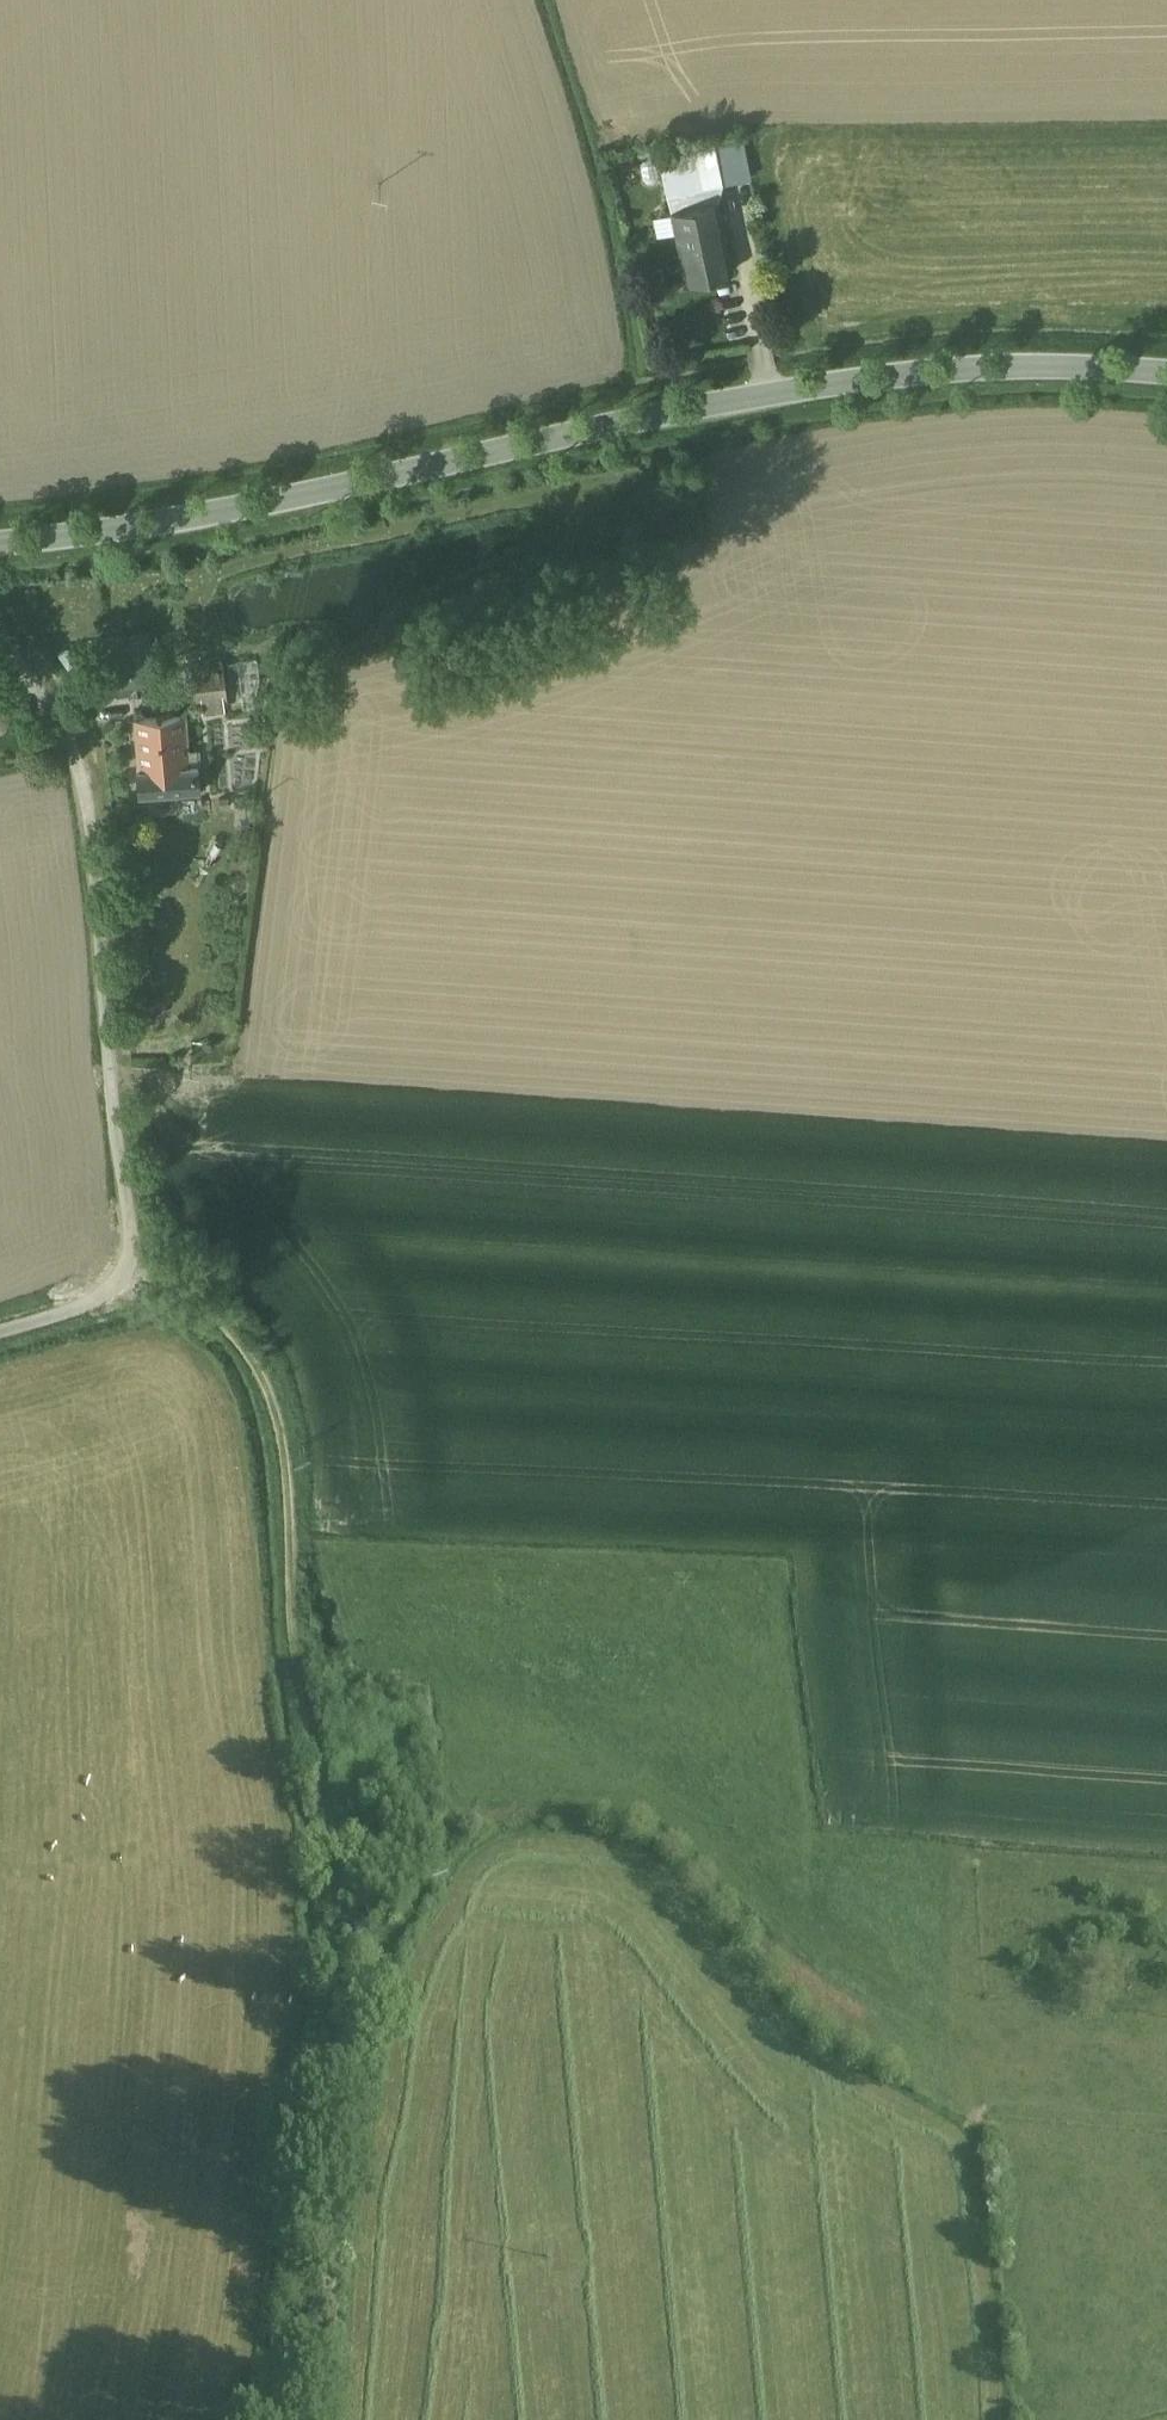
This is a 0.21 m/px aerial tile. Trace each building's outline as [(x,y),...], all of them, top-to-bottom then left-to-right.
[(745,142),(716,147),(723,181),(752,176),(745,142)] [(716,147),(677,155),(684,189),(723,181),(716,147)] [(718,199),(672,209),(686,279),(732,270),(718,199)] [(152,647),(110,654),(113,668),(117,690),(134,687),(134,689),(142,687),(141,685),(158,682),(156,669),(152,647)] [(195,667),(192,667),(196,702),(202,701),(204,711),(207,711),(220,709),(218,699),(227,698),(223,663),(195,667)] [(185,715),(135,719),(139,769),(138,769),(140,793),(142,793),(142,792),(158,791),(159,802),(172,801),(171,789),(196,787),(196,788),(199,788),(197,764),(189,765),(185,715)] [(148,1287),(135,1291),(136,1293),(140,1307),(151,1304),(156,1302),(152,1286),(148,1287)]
